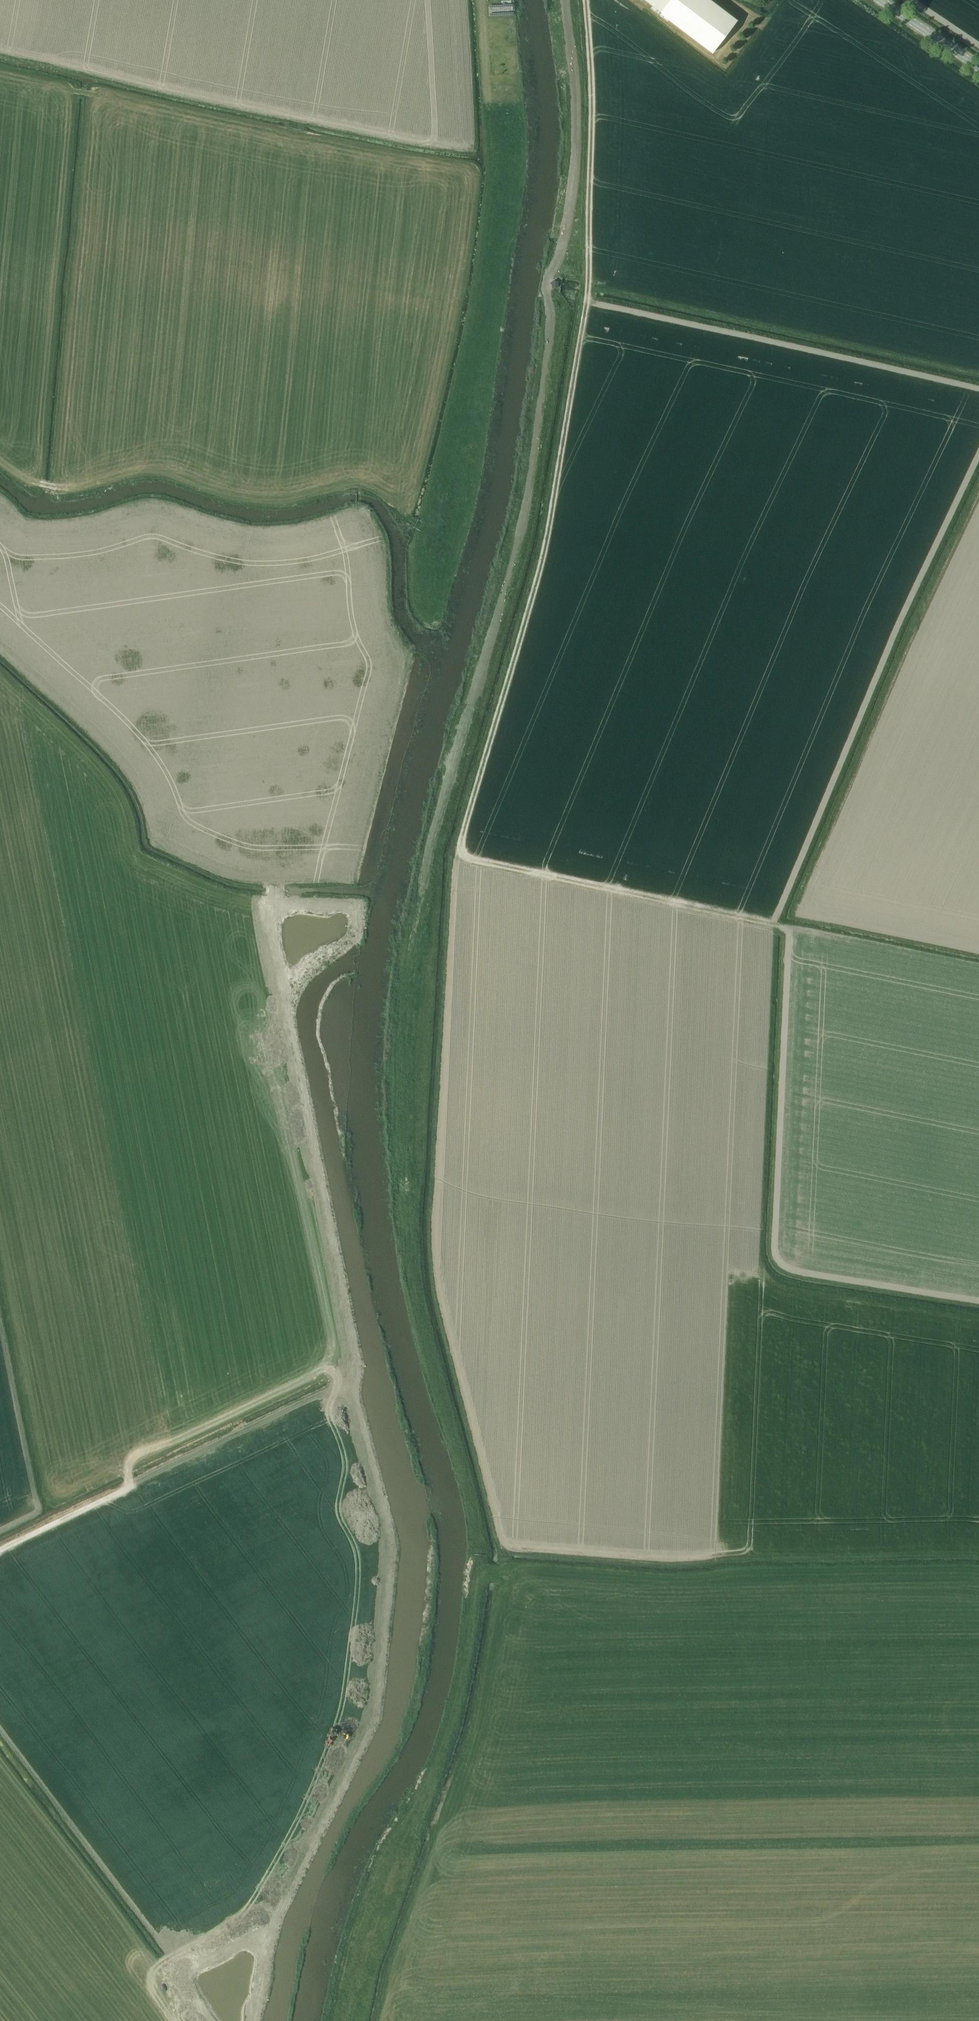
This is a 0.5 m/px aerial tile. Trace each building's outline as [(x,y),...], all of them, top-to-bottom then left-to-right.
[(713,51),(738,20),(712,0),(645,0),(713,51)]
